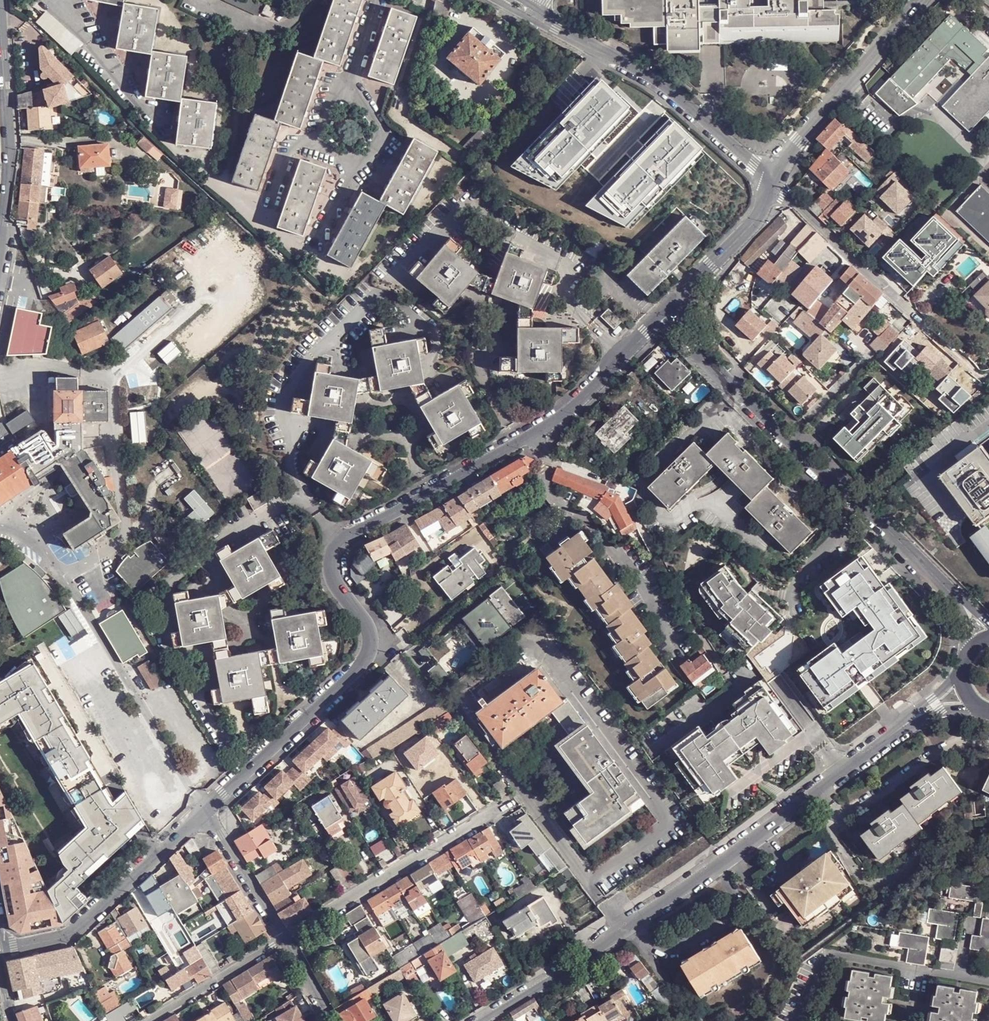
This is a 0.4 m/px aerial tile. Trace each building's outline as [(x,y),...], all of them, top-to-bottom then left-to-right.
[(259,16),(260,13),(273,19),(277,10),(256,0),(224,0),(259,16)] [(314,59),(323,62),(339,67),(347,45),(355,20),(362,0),(333,0),(314,59)] [(835,18),(835,15),(836,15),(836,13),(824,13),(824,0),(718,0),(718,4),(713,4),(713,0),(707,0),(707,5),(698,5),(698,0),(602,0),(602,19),(621,18),(621,28),(630,27),(630,31),(654,30),(654,48),(667,47),(667,57),(700,56),(700,47),(704,47),(704,46),(719,46),(719,49),(763,48),(840,46),(839,18),(835,18)] [(159,10),(124,3),(124,7),(117,49),(152,55),(152,51),(159,10)] [(416,17),(391,8),(384,27),(374,56),(368,77),(393,85),(416,17)] [(46,11),(37,21),(71,55),(82,44),(46,11)] [(971,64),(979,57),(982,53),(988,48),(950,11),(890,76),(907,93),(949,48),(955,49),(971,64)] [(473,28),(447,58),(458,68),(462,71),(464,72),(467,75),(479,85),(505,54),(493,45),(494,44),(485,37),(484,37),(473,28)] [(954,57),(971,74),(976,69),(971,64),(955,49),(949,48),(907,93),(912,98),(950,57),(954,57)] [(55,87),(31,93),(33,107),(49,106),(49,108),(91,95),(76,79),(46,49),(39,51),(40,66),(45,71),(50,76),(58,83),(55,87)] [(187,57),(152,51),(152,55),(145,98),(181,103),(181,99),(187,57)] [(297,52),(273,121),(281,124),(299,131),(308,104),(316,81),(323,62),(314,59),(297,52)] [(971,74),(942,105),(969,131),(988,110),(988,55),(971,74)] [(979,57),(971,64),(976,69),(983,61),(979,57)] [(50,76),(45,71),(42,74),(41,77),(41,78),(43,79),(44,80),(46,79),(50,76)] [(582,98),(517,165),(555,184),(626,112),(628,109),(615,97),(613,99),(594,80),(579,96),(582,98)] [(31,92),(16,97),(17,103),(17,108),(26,107),(33,107),(31,93),(31,92)] [(582,98),(579,96),(509,167),(555,191),(630,115),(626,112),(555,184),(517,165),(582,98)] [(216,104),(181,99),(181,103),(176,145),(210,150),(216,104)] [(33,107),(26,107),(28,130),(50,129),(49,108),(49,106),(33,107)] [(281,124),(273,121),(254,115),(231,183),(256,192),(264,171),(273,146),(281,124)] [(845,128),(836,119),(817,140),(827,149),(844,130),(847,128),(846,127),(845,128)] [(702,157),(698,154),(631,224),(593,204),(670,127),(685,142),(688,139),(669,120),(585,206),(631,230),(702,157)] [(631,224),(698,154),(701,151),(688,139),(685,142),(670,127),(593,204),(631,224)] [(847,128),(844,130),(852,138),(855,135),(847,128)] [(875,153),(855,135),(852,138),(847,143),(867,161),(875,153)] [(379,202),(385,206),(402,215),(436,153),(413,139),(402,159),(390,182),(379,202)] [(52,172),(57,173),(58,168),(51,167),(51,166),(52,151),(43,150),(43,141),(25,140),(23,167),(41,169),(40,172),(47,172),(50,172),(51,172),(52,172)] [(107,165),(105,145),(91,146),(91,144),(86,144),(86,147),(84,147),(76,148),(78,168),(107,165)] [(850,170),(827,149),(827,150),(810,169),(831,190),(850,170)] [(299,162),(276,229),(302,238),(311,210),(319,187),(325,170),(299,162)] [(41,169),(23,167),(21,183),(39,185),(40,172),(41,169)] [(47,186),(50,186),(51,172),(50,172),(47,172),(40,172),(39,185),(46,186),(47,186)] [(902,178),(896,173),(879,190),(884,196),(882,198),(899,214),(915,198),(898,182),(902,178)] [(159,207),(179,207),(179,176),(160,176),(159,207)] [(19,201),(38,203),(39,185),(21,183),(19,201)] [(798,183),(792,190),(794,192),(800,184),(798,183)] [(982,184),(956,211),(988,243),(988,191),(982,184)] [(59,201),(60,188),(56,187),(55,187),(50,186),(47,186),(45,200),(59,201)] [(350,269),(385,206),(379,202),(361,193),(350,213),(336,238),(326,256),(350,269)] [(810,210),(819,219),(824,214),(825,215),(830,219),(832,217),(843,227),(854,215),(844,205),(841,207),(836,201),(834,203),(824,194),(810,210)] [(201,201),(209,208),(214,203),(206,195),(201,201)] [(35,229),(38,203),(19,201),(18,219),(27,220),(26,228),(35,229)] [(846,203),(844,205),(854,215),(856,213),(846,203)] [(891,242),(897,236),(878,217),(873,223),(865,215),(851,230),(869,247),(883,233),(891,242)] [(685,216),(684,217),(705,238),(706,237),(698,229),(685,216)] [(705,238),(684,217),(626,275),(647,295),(662,281),(676,266),(705,238)] [(963,244),(935,217),(907,246),(901,240),(887,255),(917,284),(928,272),(932,276),(934,278),(942,270),(939,268),(963,244)] [(748,252),(741,261),(745,265),(786,226),(779,220),(760,238),(748,252)] [(829,245),(817,233),(816,234),(807,243),(800,251),(799,252),(811,265),(829,245)] [(451,238),(445,244),(456,254),(462,248),(451,238)] [(426,267),(416,278),(437,297),(431,304),(443,314),(450,307),(468,285),(479,273),(456,254),(445,244),(426,267)] [(509,244),(506,253),(519,257),(522,249),(509,244)] [(799,252),(800,251),(792,244),(780,259),(775,266),(782,273),(790,265),(799,252)] [(491,294),(517,304),(532,309),(542,282),(548,268),(519,257),(506,253),(496,280),(491,294)] [(917,284),(887,255),(884,258),(914,287),(917,284)] [(113,279),(121,273),(110,256),(104,260),(96,266),(90,271),(101,287),(109,282),(113,279)] [(96,266),(104,260),(102,257),(94,262),(96,266)] [(782,273),(775,266),(768,260),(758,274),(774,286),(777,281),(782,273)] [(409,273),(416,278),(426,267),(419,261),(409,273)] [(797,271),(790,265),(782,273),(777,281),(784,286),(797,271)] [(676,266),(662,281),(678,269),(676,266)] [(555,271),(548,268),(542,282),(550,285),(555,271)] [(811,309),(834,282),(817,268),(815,270),(807,279),(794,295),(809,308),(811,309)] [(861,276),(851,268),(848,272),(842,279),(851,287),(861,276)] [(985,270),(971,282),(979,291),(988,302),(988,275),(985,270)] [(479,273),(468,285),(482,290),(487,277),(479,273)] [(861,296),(871,285),(861,276),(851,287),(861,296)] [(487,277),(482,290),(491,294),(496,280),(487,277)] [(777,281),(774,286),(780,291),(784,286),(777,281)] [(60,288),(62,293),(65,302),(76,298),(76,297),(79,296),(74,283),(65,286),(60,288)] [(863,299),(873,308),(884,296),(871,285),(861,296),(860,296),(863,299)] [(837,304),(847,312),(860,296),(861,296),(851,287),(837,304)] [(111,339),(122,352),(172,309),(172,308),(174,306),(170,302),(176,297),(169,289),(111,339)] [(979,291),(975,294),(986,308),(988,306),(988,302),(979,291)] [(70,322),(99,300),(95,294),(88,298),(86,296),(69,309),(64,302),(65,302),(62,293),(53,296),(48,297),(49,299),(70,322)] [(847,312),(849,314),(850,314),(853,312),(863,299),(860,296),(847,312)] [(862,321),(873,308),(863,299),(853,312),(862,321)] [(517,304),(517,319),(532,319),(532,309),(517,304)] [(834,330),(843,321),(843,320),(849,314),(847,312),(837,304),(833,311),(822,324),(832,332),(834,330)] [(43,313),(18,308),(8,355),(47,352),(52,328),(40,325),(43,313)] [(601,316),(614,329),(622,322),(609,308),(601,316)] [(804,312),(799,308),(793,314),(798,317),(804,312)] [(738,325),(756,340),(764,330),(772,337),(781,327),(773,320),(769,325),(752,309),(738,325)] [(807,313),(804,312),(798,317),(795,320),(819,339),(822,335),(827,329),(822,324),(807,313)] [(843,320),(843,321),(853,331),(862,321),(853,312),(850,314),(849,314),(843,320)] [(72,334),(81,354),(104,344),(102,339),(107,337),(99,321),(98,321),(96,315),(84,320),(87,327),(72,334)] [(517,327),(532,327),(532,319),(517,319),(517,327)] [(892,325),(886,320),(874,333),(878,336),(880,338),(891,326),(892,325)] [(363,329),(366,345),(380,342),(377,326),(363,329)] [(900,335),(891,326),(880,338),(889,346),(900,335)] [(561,328),(532,327),(517,327),(517,358),(517,372),(546,372),(561,372),(561,341),(561,328)] [(579,328),(561,328),(561,341),(578,341),(579,328)] [(834,330),(832,332),(838,339),(840,336),(834,330)] [(418,335),(410,336),(412,351),(421,349),(418,335)] [(839,348),(822,335),(819,339),(807,354),(824,367),(839,348)] [(403,383),(418,380),(412,351),(410,336),(380,342),(366,345),(372,373),(375,388),(403,383)] [(880,338),(878,336),(870,345),(880,355),(889,346),(880,338)] [(948,354),(934,341),(928,347),(941,359),(948,354)] [(771,349),(778,356),(783,350),(776,343),(771,349)] [(941,359),(928,347),(917,359),(930,371),(940,361),(941,359)] [(773,372),(784,382),(795,372),(798,368),(785,354),(780,359),(772,351),(760,363),(768,371),(771,369),(773,372)] [(803,363),(796,355),(794,357),(799,362),(796,365),(798,368),(803,363)] [(517,358),(500,358),(501,372),(517,372),(517,358)] [(655,374),(673,391),(691,373),(677,359),(672,365),(668,361),(655,374)] [(940,361),(930,371),(933,374),(942,364),(940,361)] [(311,362),(310,371),(325,373),(326,365),(311,362)] [(973,376),(957,362),(953,367),(969,380),(973,376)] [(333,419),(346,421),(351,393),(353,377),(325,373),(310,371),(305,400),(302,414),(333,419)] [(561,372),(546,372),(546,380),(561,380),(561,372)] [(795,372),(782,385),(790,393),(792,391),(798,396),(805,404),(820,390),(806,376),(802,379),(795,372)] [(363,375),(366,390),(375,388),(372,373),(363,375)] [(353,377),(351,393),(366,390),(363,375),(353,377)] [(875,376),(865,386),(871,393),(832,432),(855,455),(884,426),(889,430),(893,434),(904,423),(902,420),(899,418),(907,409),(898,400),(875,376)] [(969,380),(966,383),(975,391),(976,392),(985,384),(973,376),(969,380)] [(32,483),(30,478),(36,475),(40,479),(62,465),(73,483),(78,492),(90,511),(89,517),(64,534),(65,536),(71,545),(74,549),(119,520),(104,496),(110,491),(106,484),(104,478),(86,449),(82,449),(82,421),(108,421),(108,391),(78,390),(77,377),(56,377),(56,391),(54,391),(54,443),(51,443),(43,430),(42,430),(34,435),(33,432),(18,441),(14,434),(35,421),(28,410),(7,423),(0,422),(0,504),(32,483)] [(410,395),(423,388),(418,380),(403,383),(410,395)] [(475,419),(453,381),(428,396),(415,404),(430,429),(438,441),(462,427),(475,419)] [(415,404),(428,396),(423,388),(410,395),(415,404)] [(915,407),(903,395),(898,400),(907,409),(899,418),(902,420),(915,407)] [(952,401),(959,409),(964,403),(963,402),(957,396),(952,401)] [(287,412),(302,414),(305,400),(289,397),(287,412)] [(208,408),(205,406),(173,430),(225,502),(259,479),(249,466),(243,458),(208,408)] [(594,437),(615,460),(634,441),(627,434),(639,422),(625,407),(594,437)] [(331,427),(345,430),(346,421),(333,419),(331,427)] [(480,427),(475,419),(462,427),(467,435),(480,427)] [(698,436),(653,480),(674,502),(720,455),(757,494),(748,503),(794,548),(815,527),(769,479),(778,471),(732,425),(710,447),(698,436)] [(889,430),(884,426),(855,455),(859,459),(889,430)] [(329,437),(343,445),(345,430),(331,427),(329,437)] [(430,446),(438,441),(430,429),(423,433),(430,446)] [(360,471),(367,458),(343,445),(329,437),(328,437),(314,463),(307,475),(333,490),(346,497),(360,471)] [(981,444),(939,475),(977,525),(980,523),(982,527),(971,535),(988,560),(988,454),(981,444)] [(534,461),(526,457),(522,459),(528,469),(534,461)] [(381,466),(367,458),(360,471),(374,479),(381,466)] [(307,475),(314,463),(306,459),(299,471),(307,475)] [(528,469),(522,459),(490,479),(497,489),(511,481),(520,475),(529,470),(528,469)] [(606,485),(557,470),(553,480),(568,486),(569,485),(603,499),(594,509),(607,521),(609,519),(613,525),(618,523),(622,530),(620,532),(623,538),(639,529),(635,522),(633,523),(619,497),(608,494),(610,488),(606,486),(606,485)] [(36,475),(30,478),(32,483),(35,486),(41,482),(40,479),(36,475)] [(523,480),(520,475),(511,481),(513,485),(516,486),(523,482),(523,480)] [(497,489),(490,479),(467,492),(468,492),(475,504),(490,494),(493,499),(501,494),(497,489)] [(78,492),(73,483),(65,487),(71,496),(78,492)] [(195,527),(215,511),(195,486),(183,495),(193,508),(185,514),(195,527)] [(250,509),(263,501),(257,490),(243,498),(250,509)] [(341,504),(346,497),(333,490),(329,498),(341,504)] [(475,504),(468,492),(457,498),(469,514),(478,509),(475,504)] [(457,498),(443,506),(457,526),(468,519),(471,517),(469,514),(457,498)] [(443,506),(433,512),(439,521),(447,532),(457,526),(443,506)] [(433,512),(415,522),(421,530),(439,521),(433,512)] [(513,529),(519,526),(511,514),(506,517),(511,527),(513,529)] [(383,539),(390,554),(396,561),(420,544),(408,526),(393,535),(383,539)] [(269,529),(255,537),(262,549),(276,540),(269,529)] [(483,532),(490,540),(494,538),(487,530),(483,532)] [(579,532),(585,541),(588,539),(582,531),(579,532)] [(629,685),(640,701),(647,709),(668,695),(665,691),(676,683),(661,662),(659,663),(647,646),(650,644),(643,633),(645,631),(629,609),(632,607),(616,583),(612,586),(593,559),(596,556),(585,541),(579,532),(570,539),(560,546),(554,551),(548,542),(540,549),(551,565),(563,581),(567,577),(570,575),(579,586),(587,598),(595,609),(598,607),(610,623),(607,625),(611,632),(619,642),(615,644),(613,646),(629,669),(636,680),(633,683),(629,685)] [(558,542),(560,546),(570,539),(567,535),(558,542)] [(71,545),(65,536),(61,539),(67,548),(71,545)] [(232,585),(239,596),(239,597),(264,581),(276,574),(277,574),(262,549),(255,537),(254,536),(229,551),(216,559),(232,585)] [(383,539),(365,546),(370,554),(373,561),(390,554),(383,539)] [(116,571),(136,592),(170,562),(150,541),(145,544),(139,546),(135,549),(130,553),(125,558),(121,564),(116,571)] [(212,551),(216,559),(229,551),(225,544),(212,551)] [(481,558),(471,546),(456,558),(454,555),(455,554),(454,553),(453,554),(452,551),(445,556),(453,566),(450,569),(445,563),(430,575),(448,598),(471,580),(467,575),(472,572),(476,577),(483,571),(476,563),(481,558)] [(861,561),(828,584),(850,615),(856,611),(868,628),(872,625),(878,633),(844,656),(840,650),(801,677),(824,710),(856,687),(865,681),(896,659),(907,651),(915,646),(909,637),(917,632),(910,622),(887,590),(883,593),(861,561)] [(0,579),(0,606),(4,615),(9,625),(13,629),(20,635),(24,637),(67,610),(59,597),(49,585),(33,570),(29,565),(24,562),(0,579)] [(559,583),(563,581),(551,565),(548,567),(559,583)] [(803,658),(804,659),(812,652),(804,640),(794,625),(785,615),(782,618),(761,597),(768,590),(766,586),(761,581),(752,589),(753,590),(749,594),(740,586),(725,566),(704,582),(709,589),(706,590),(720,610),(719,611),(730,625),(718,638),(742,660),(745,656),(747,658),(765,679),(746,692),(748,695),(724,713),(729,720),(717,728),(712,721),(702,730),(700,727),(665,753),(704,805),(739,780),(729,767),(725,761),(757,737),(761,743),(771,755),(788,743),(787,741),(794,736),(796,737),(804,731),(769,684),(803,658)] [(276,574),(264,581),(269,589),(280,582),(276,574)] [(576,589),(579,586),(570,575),(567,577),(576,589)] [(486,598),(462,618),(470,627),(478,637),(477,637),(484,646),(510,625),(506,621),(508,619),(512,624),(524,614),(499,584),(487,594),(489,597),(487,599),(486,598)] [(850,615),(828,584),(823,587),(846,619),(850,615)] [(224,589),(231,601),(239,596),(232,585),(224,589)] [(398,587),(389,595),(397,605),(407,598),(398,587)] [(892,587),(887,590),(910,622),(915,619),(892,587)] [(215,594),(218,608),(231,601),(224,589),(215,594)] [(170,594),(172,602),(187,599),(185,591),(170,594)] [(180,645),(210,639),(223,637),(224,637),(218,608),(215,594),(187,599),(172,602),(177,631),(180,645)] [(592,611),(595,609),(587,598),(583,600),(592,611)] [(268,609),(270,618),(282,615),(281,606),(268,609)] [(595,609),(607,625),(610,623),(598,607),(595,609)] [(321,608),(312,610),(315,623),(323,622),(321,608)] [(148,652),(123,609),(116,613),(110,617),(100,623),(123,663),(138,654),(139,657),(148,652)] [(274,647),(277,660),(277,661),(307,655),(320,652),(315,623),(312,610),(312,609),(282,615),(270,618),(269,618),(274,647)] [(856,611),(850,615),(862,633),(868,628),(856,611)] [(478,637),(470,627),(463,632),(478,651),(484,646),(477,637),(478,637)] [(452,628),(441,638),(446,644),(457,634),(452,628)] [(917,632),(909,637),(915,646),(907,651),(910,655),(929,642),(920,630),(917,632)] [(172,646),(180,645),(177,631),(169,633),(172,646)] [(608,634),(615,644),(619,642),(611,632),(608,634)] [(210,639),(211,649),(224,646),(223,637),(210,639)] [(797,671),(801,677),(840,650),(836,644),(797,671)] [(211,649),(213,658),(226,655),(224,646),(211,649)] [(266,649),(268,662),(277,660),(274,647),(266,649)] [(427,648),(420,654),(427,662),(433,656),(427,648)] [(226,655),(213,658),(212,659),(218,688),(209,689),(212,704),(220,702),(249,696),(252,712),(267,709),(264,693),(259,664),(256,650),(255,649),(226,655)] [(256,650),(259,664),(268,662),(266,649),(256,650)] [(320,652),(307,655),(308,663),(322,661),(320,652)] [(682,667),(693,682),(702,675),(711,668),(713,666),(705,655),(693,663),(691,661),(682,667)] [(152,673),(156,671),(150,659),(137,667),(151,689),(163,682),(162,680),(159,682),(157,678),(156,679),(152,673)] [(900,665),(896,659),(865,681),(869,686),(900,665)] [(63,922),(84,903),(72,890),(143,823),(121,786),(111,795),(103,781),(98,784),(82,757),(86,754),(30,661),(0,679),(0,724),(19,712),(88,827),(58,854),(62,863),(68,868),(63,873),(64,874),(47,890),(63,922)] [(438,683),(448,674),(438,662),(427,671),(438,683)] [(488,730),(499,746),(551,707),(560,700),(561,699),(538,668),(476,715),(488,730)] [(626,672),(633,683),(636,680),(629,669),(626,672)] [(702,675),(693,682),(696,686),(704,679),(703,677),(702,675)] [(341,721),(359,740),(408,695),(390,676),(341,721)] [(665,691),(668,695),(679,687),(676,683),(665,691)] [(637,703),(640,701),(629,685),(626,687),(637,703)] [(860,693),(856,687),(824,710),(827,714),(860,693)] [(560,700),(551,707),(571,734),(558,743),(592,789),(563,811),(586,841),(630,808),(632,811),(645,801),(566,696),(561,699),(560,700)] [(427,724),(447,712),(439,702),(399,729),(404,736),(405,738),(427,724)] [(455,721),(448,711),(447,712),(427,724),(436,736),(455,721)] [(480,720),(476,723),(484,733),(488,730),(480,720)] [(329,728),(311,745),(323,756),(327,761),(338,751),(334,746),(340,741),(346,748),(352,743),(337,727),(332,732),(329,728)] [(426,727),(420,732),(428,742),(434,736),(426,727)] [(404,736),(399,729),(382,739),(387,747),(404,736)] [(473,773),(487,762),(466,736),(454,745),(462,754),(460,756),(473,773)] [(729,767),(761,743),(757,737),(725,761),(729,767)] [(373,756),(387,747),(382,739),(367,749),(370,754),(371,754),(373,756)] [(297,764),(292,769),(306,785),(312,780),(305,772),(323,756),(311,745),(294,761),(297,764)] [(918,821),(961,788),(944,765),(932,774),(913,789),(901,798),(905,802),(918,821)] [(283,771),(265,787),(268,791),(276,799),(294,783),(300,790),(306,785),(292,769),(286,774),(283,771)] [(398,824),(419,810),(420,810),(413,799),(409,801),(401,790),(406,787),(395,771),(372,786),(379,798),(384,795),(385,798),(384,800),(383,803),(385,805),(387,807),(390,806),(393,811),(390,813),(397,825),(398,824)] [(911,785),(913,789),(932,774),(930,771),(911,785)] [(356,775),(334,789),(349,813),(370,799),(356,775)] [(433,791),(443,806),(454,798),(456,800),(466,793),(455,779),(445,786),(444,784),(433,791)] [(918,821),(920,823),(932,813),(932,812),(950,799),(951,800),(963,790),(961,788),(918,821)] [(20,933),(62,924),(63,924),(63,922),(47,890),(0,790),(0,875),(10,926),(20,933)] [(260,792),(242,808),(253,820),(270,804),(273,808),(279,802),(276,799),(268,791),(263,796),(260,792)] [(343,818),(328,795),(312,805),(331,837),(342,831),(336,822),(343,818)] [(454,798),(443,806),(444,808),(448,805),(452,803),(456,800),(454,798)] [(862,834),(879,857),(922,825),(920,823),(918,821),(905,802),(892,811),(874,825),(862,834)] [(632,811),(630,808),(586,841),(588,843),(632,811)] [(871,822),(874,825),(892,811),(890,808),(871,822)] [(422,815),(419,810),(398,824),(401,828),(422,815)] [(550,846),(526,813),(514,821),(517,825),(506,833),(515,847),(518,844),(521,849),(528,844),(536,856),(540,853),(541,855),(546,852),(559,872),(562,871),(567,867),(556,852),(550,846)] [(247,833),(234,840),(244,855),(271,840),(261,825),(247,833)] [(922,825),(879,857),(880,859),(893,851),(892,849),(910,836),(911,837),(924,827),(922,825)] [(478,833),(468,839),(479,858),(491,850),(496,857),(503,852),(488,827),(478,833)] [(192,858),(201,853),(200,851),(192,837),(188,841),(184,845),(192,858)] [(457,846),(446,853),(451,861),(455,867),(459,865),(461,868),(470,863),(473,868),(482,863),(479,858),(468,839),(457,846)] [(271,840),(244,855),(247,862),(259,855),(260,858),(263,859),(277,850),(271,840)] [(860,852),(853,842),(848,846),(854,857),(860,852)] [(404,855),(398,847),(393,850),(398,858),(404,855)] [(208,866),(212,873),(214,873),(226,865),(217,850),(204,858),(208,866)] [(830,850),(826,853),(840,871),(844,868),(830,850)] [(173,862),(182,874),(187,881),(193,876),(194,875),(178,851),(170,858),(173,862)] [(451,861),(446,853),(439,857),(444,865),(451,861)] [(804,927),(813,920),(810,917),(826,905),(842,892),(844,896),(854,889),(840,871),(826,853),(776,891),(785,902),(804,927)] [(302,858),(283,870),(282,870),(278,873),(287,888),(311,873),(302,858)] [(345,862),(337,866),(344,877),(351,873),(345,862)] [(438,879),(429,863),(420,868),(411,874),(420,890),(422,889),(434,882),(438,879)] [(229,897),(241,889),(233,877),(226,865),(214,873),(215,876),(229,897)] [(256,875),(260,883),(273,876),(277,873),(278,873),(276,871),(273,865),(256,875)] [(201,873),(205,879),(209,875),(212,873),(208,866),(201,873)] [(344,877),(337,866),(334,868),(330,871),(337,881),(344,877)] [(567,867),(562,871),(568,879),(573,875),(567,867)] [(159,869),(154,872),(158,881),(164,879),(159,869)] [(141,885),(139,886),(153,910),(168,900),(164,892),(162,889),(160,886),(156,879),(155,878),(152,873),(141,885)] [(205,879),(220,902),(222,901),(224,900),(225,899),(229,897),(215,876),(214,873),(212,873),(209,875),(205,879)] [(277,873),(273,876),(286,897),(290,895),(291,894),(287,888),(278,873),(277,873)] [(351,873),(344,877),(351,887),(358,883),(351,873)] [(164,892),(168,900),(175,910),(197,898),(192,890),(190,885),(187,881),(182,874),(160,886),(162,889),(164,892)] [(420,890),(411,874),(404,879),(396,883),(406,898),(420,890)] [(518,897),(535,887),(528,875),(522,879),(524,884),(514,890),(518,897)] [(273,876),(260,883),(267,894),(273,904),(286,897),(273,876)] [(351,887),(344,877),(337,881),(344,891),(351,887)] [(406,898),(396,883),(389,887),(383,891),(392,907),(406,898)] [(952,884),(950,898),(976,902),(974,917),(981,918),(982,903),(985,889),(952,884)] [(192,890),(197,898),(197,899),(202,896),(197,886),(192,890)] [(234,915),(236,917),(252,907),(246,898),(241,889),(229,897),(225,899),(227,902),(234,915)] [(312,910),(308,904),(303,907),(300,901),(302,900),(297,890),(295,892),(290,895),(286,897),(273,904),(286,926),(305,915),(312,910)] [(413,909),(427,901),(422,892),(420,890),(406,898),(410,903),(413,909)] [(377,915),(392,907),(383,891),(375,896),(368,900),(375,912),(377,915)] [(776,891),(770,895),(779,906),(785,902),(776,891)] [(826,905),(810,917),(813,920),(817,919),(819,917),(821,916),(824,915),(826,914),(828,913),(829,911),(831,910),(833,908),(835,907),(837,905),(839,903),(842,900),(843,898),(844,896),(842,892),(826,905)] [(485,917),(479,907),(471,893),(457,902),(469,922),(471,926),(485,917)] [(544,896),(528,906),(538,923),(541,927),(551,922),(552,924),(559,921),(544,896)] [(197,898),(175,910),(175,911),(177,914),(199,901),(197,899),(197,898)] [(302,900),(300,901),(303,907),(308,904),(305,898),(302,900)] [(395,912),(410,903),(406,898),(392,907),(395,912)] [(504,898),(495,903),(499,909),(507,903),(504,898)] [(227,902),(221,906),(227,918),(234,915),(227,902)] [(205,911),(202,913),(204,916),(221,906),(218,903),(205,911)] [(399,918),(413,909),(410,903),(395,912),(399,918)] [(368,916),(361,904),(351,911),(345,915),(352,926),(354,924),(358,931),(361,929),(364,933),(374,927),(368,916)] [(479,907),(485,917),(486,917),(490,914),(483,904),(479,907)] [(538,923),(528,906),(504,921),(508,927),(512,925),(517,934),(538,923)] [(236,917),(237,920),(254,910),(252,907),(236,917)] [(385,927),(399,918),(395,912),(392,907),(377,915),(385,927)] [(136,908),(121,917),(120,918),(122,922),(130,935),(147,925),(136,908)] [(116,909),(111,912),(117,921),(119,924),(122,922),(120,918),(121,917),(116,909)] [(936,939),(954,942),(959,914),(930,909),(928,923),(939,925),(936,939)] [(235,922),(239,929),(246,941),(261,932),(265,930),(260,920),(254,910),(237,920),(235,922)] [(501,943),(486,917),(485,917),(471,926),(463,930),(462,931),(466,939),(475,933),(482,944),(494,937),(498,944),(501,943)] [(988,952),(988,919),(983,919),(981,937),(973,936),(971,949),(988,952)] [(119,924),(117,921),(113,923),(121,937),(125,935),(119,924)] [(122,922),(119,924),(125,935),(127,938),(130,935),(122,922)] [(235,922),(228,926),(232,933),(239,929),(235,922)] [(121,937),(113,923),(99,932),(108,947),(116,942),(121,952),(124,951),(132,946),(131,944),(127,938),(125,935),(121,937)] [(452,928),(450,924),(449,923),(443,927),(445,931),(449,930),(452,928)] [(456,934),(461,932),(457,924),(453,927),(456,934)] [(130,935),(127,938),(131,944),(151,931),(147,925),(130,935)] [(710,986),(713,990),(715,990),(718,989),(720,987),(720,986),(718,982),(741,969),(742,970),(743,972),(744,972),(746,972),(748,970),(749,967),(748,964),(760,957),(741,927),(740,928),(736,926),(731,933),(717,942),(715,940),(711,945),(703,946),(703,950),(689,958),(681,959),(682,963),(680,964),(698,994),(710,986)] [(371,956),(386,947),(374,927),(364,933),(354,939),(353,940),(365,959),(365,960),(371,956)] [(446,941),(453,937),(449,930),(445,931),(443,927),(430,935),(437,946),(440,945),(446,941)] [(354,939),(364,933),(361,929),(358,931),(352,935),(354,939)] [(265,930),(261,932),(267,941),(271,939),(265,930)] [(469,944),(466,939),(462,931),(461,932),(456,934),(453,937),(446,941),(440,945),(444,951),(447,957),(469,944)] [(898,947),(909,949),(907,962),(925,965),(930,937),(900,933),(898,947)] [(425,954),(437,946),(430,935),(415,944),(421,956),(425,954)] [(359,963),(365,959),(353,940),(347,944),(359,963)] [(180,949),(182,952),(195,944),(194,941),(180,949)] [(202,941),(196,945),(202,955),(208,951),(202,941)] [(116,942),(108,947),(109,949),(112,947),(116,953),(112,955),(109,968),(115,969),(119,976),(133,968),(124,951),(121,952),(116,942)] [(180,953),(184,959),(188,966),(191,964),(195,961),(202,957),(202,955),(196,945),(195,944),(182,952),(180,953)] [(421,956),(415,944),(393,957),(398,967),(399,969),(400,969),(421,956)] [(444,951),(440,945),(437,946),(425,954),(428,960),(444,951)] [(40,980),(85,969),(73,947),(34,955),(40,980)] [(940,962),(956,964),(958,949),(942,947),(940,962)] [(464,965),(474,982),(503,965),(493,948),(464,965)] [(208,951),(202,955),(202,957),(209,968),(216,964),(208,951)] [(278,951),(271,956),(275,962),(282,958),(278,951)] [(455,970),(447,957),(444,951),(428,960),(430,962),(440,979),(455,970)] [(428,960),(425,954),(421,956),(400,969),(401,970),(403,974),(409,982),(411,981),(408,975),(430,962),(428,960)] [(40,980),(34,955),(7,961),(13,990),(23,989),(25,998),(43,993),(41,985),(40,980)] [(226,958),(229,964),(236,959),(233,955),(226,958)] [(236,977),(223,985),(227,991),(233,1001),(234,1003),(259,989),(256,984),(271,974),(275,980),(283,975),(275,962),(271,956),(236,977)] [(379,969),(371,956),(365,960),(365,959),(359,963),(367,977),(379,969)] [(640,961),(636,956),(629,961),(634,966),(640,961)] [(191,964),(188,966),(184,968),(185,969),(184,969),(181,971),(180,971),(166,979),(172,990),(194,977),(198,983),(213,974),(209,968),(202,957),(195,961),(191,964)] [(761,960),(760,957),(748,964),(749,967),(761,960)] [(176,965),(180,971),(181,971),(184,969),(185,969),(184,968),(188,966),(184,959),(176,965)] [(640,980),(642,979),(649,973),(640,961),(634,966),(631,968),(640,980)] [(209,968),(213,974),(219,970),(216,964),(209,968)] [(718,982),(720,986),(743,972),(742,970),(741,969),(718,982)] [(886,1014),(889,1014),(890,1004),(883,1003),(884,997),(891,998),(893,988),(891,988),(893,977),(876,974),(876,978),(869,977),(870,973),(854,970),(852,981),(850,981),(848,991),(851,991),(850,998),(847,997),(846,1007),(847,1007),(846,1018),(862,1020),(863,1017),(869,1018),(869,1020),(885,1020),(886,1014)] [(398,971),(397,972),(394,973),(376,984),(368,988),(371,994),(401,977),(400,976),(398,971)] [(419,983),(413,973),(408,975),(414,986),(419,983)] [(647,985),(655,980),(649,973),(642,979),(647,985)] [(362,986),(345,997),(348,1001),(365,990),(362,986)] [(700,997),(713,990),(710,986),(698,994),(700,997)] [(975,1019),(973,1019),(974,1013),(976,1013),(978,1003),(976,1003),(978,992),(961,989),(960,993),(954,992),(955,988),(939,986),(937,996),(935,996),(933,1006),(940,1007),(939,1014),(932,1012),(931,1020),(975,1020),(975,1019)] [(364,997),(371,994),(368,988),(365,990),(361,993),(364,997)] [(118,1008),(119,1007),(113,996),(107,999),(102,989),(96,992),(100,1003),(101,1004),(104,1010),(106,1015),(110,1012),(118,1008)] [(440,992),(446,1008),(456,1005),(450,989),(440,992)] [(625,1019),(624,1017),(635,1010),(623,990),(611,997),(612,1000),(606,1003),(599,1007),(607,1020),(622,1020),(625,1019)] [(394,1020),(410,1020),(418,1017),(403,992),(383,1004),(394,1020)] [(348,1001),(336,1008),(339,1014),(348,1009),(365,998),(364,997),(361,993),(348,1001)] [(365,998),(348,1009),(355,1020),(365,1020),(375,1015),(365,998)] [(291,1000),(277,1009),(281,1015),(278,1017),(280,1020),(299,1020),(304,1018),(296,1006),(295,1006),(291,1000)] [(531,1000),(511,1013),(515,1019),(534,1007),(531,1000)] [(235,1020),(224,1003),(211,1011),(216,1020),(235,1020)] [(599,1007),(597,1005),(581,1014),(582,1017),(576,1020),(607,1020),(599,1007)] [(41,1015),(40,1013),(37,1006),(17,1013),(20,1020),(43,1020),(41,1015)] [(106,1015),(106,1016),(109,1020),(124,1020),(118,1008),(110,1012),(106,1015)] [(339,1014),(344,1020),(355,1020),(348,1009),(339,1014)] [(211,1011),(203,1016),(206,1020),(216,1020),(211,1011)]
